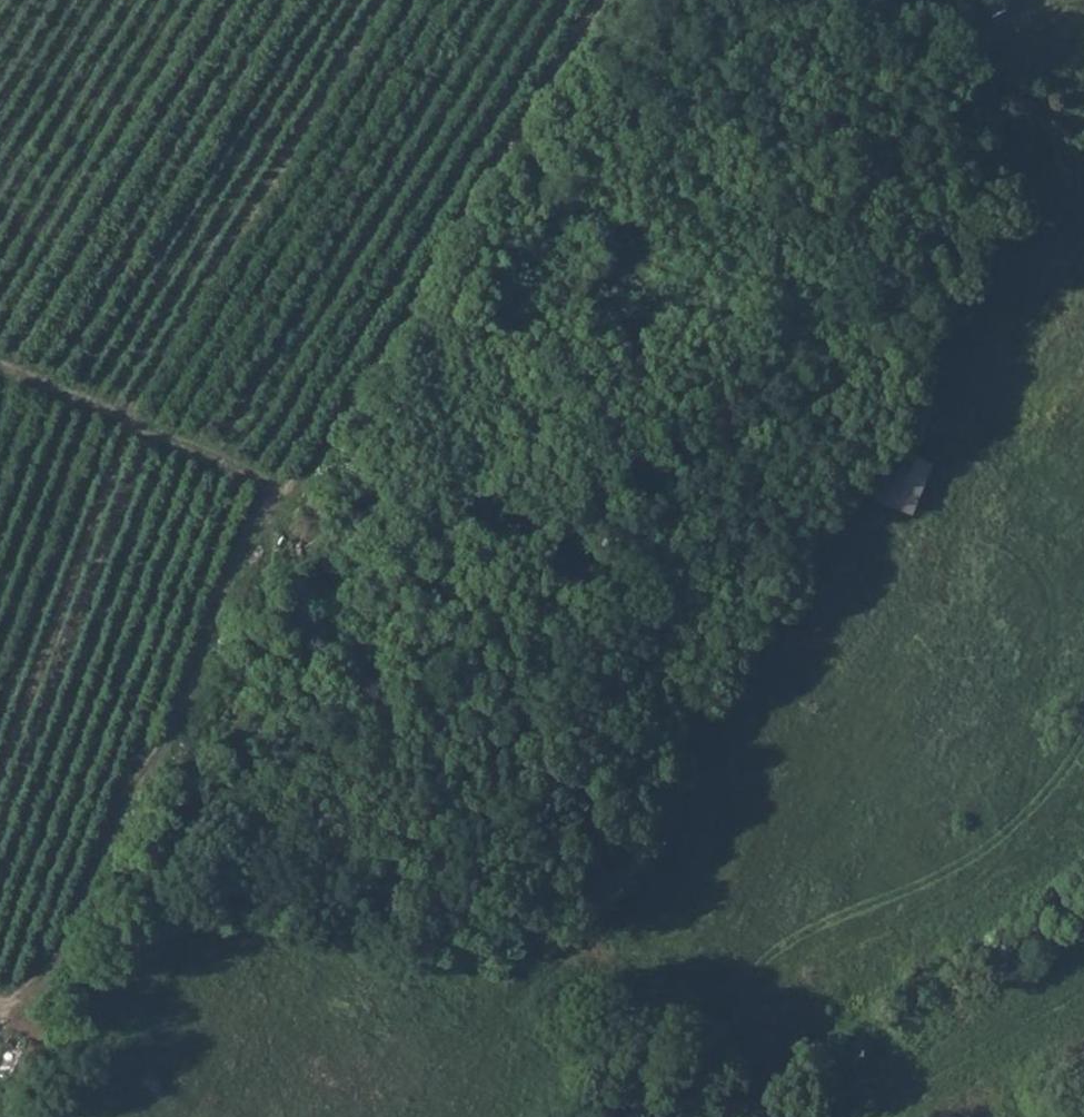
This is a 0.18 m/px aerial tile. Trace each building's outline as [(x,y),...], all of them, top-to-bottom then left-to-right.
[(894,454),(876,505),(908,518),(927,465),(894,454)]
